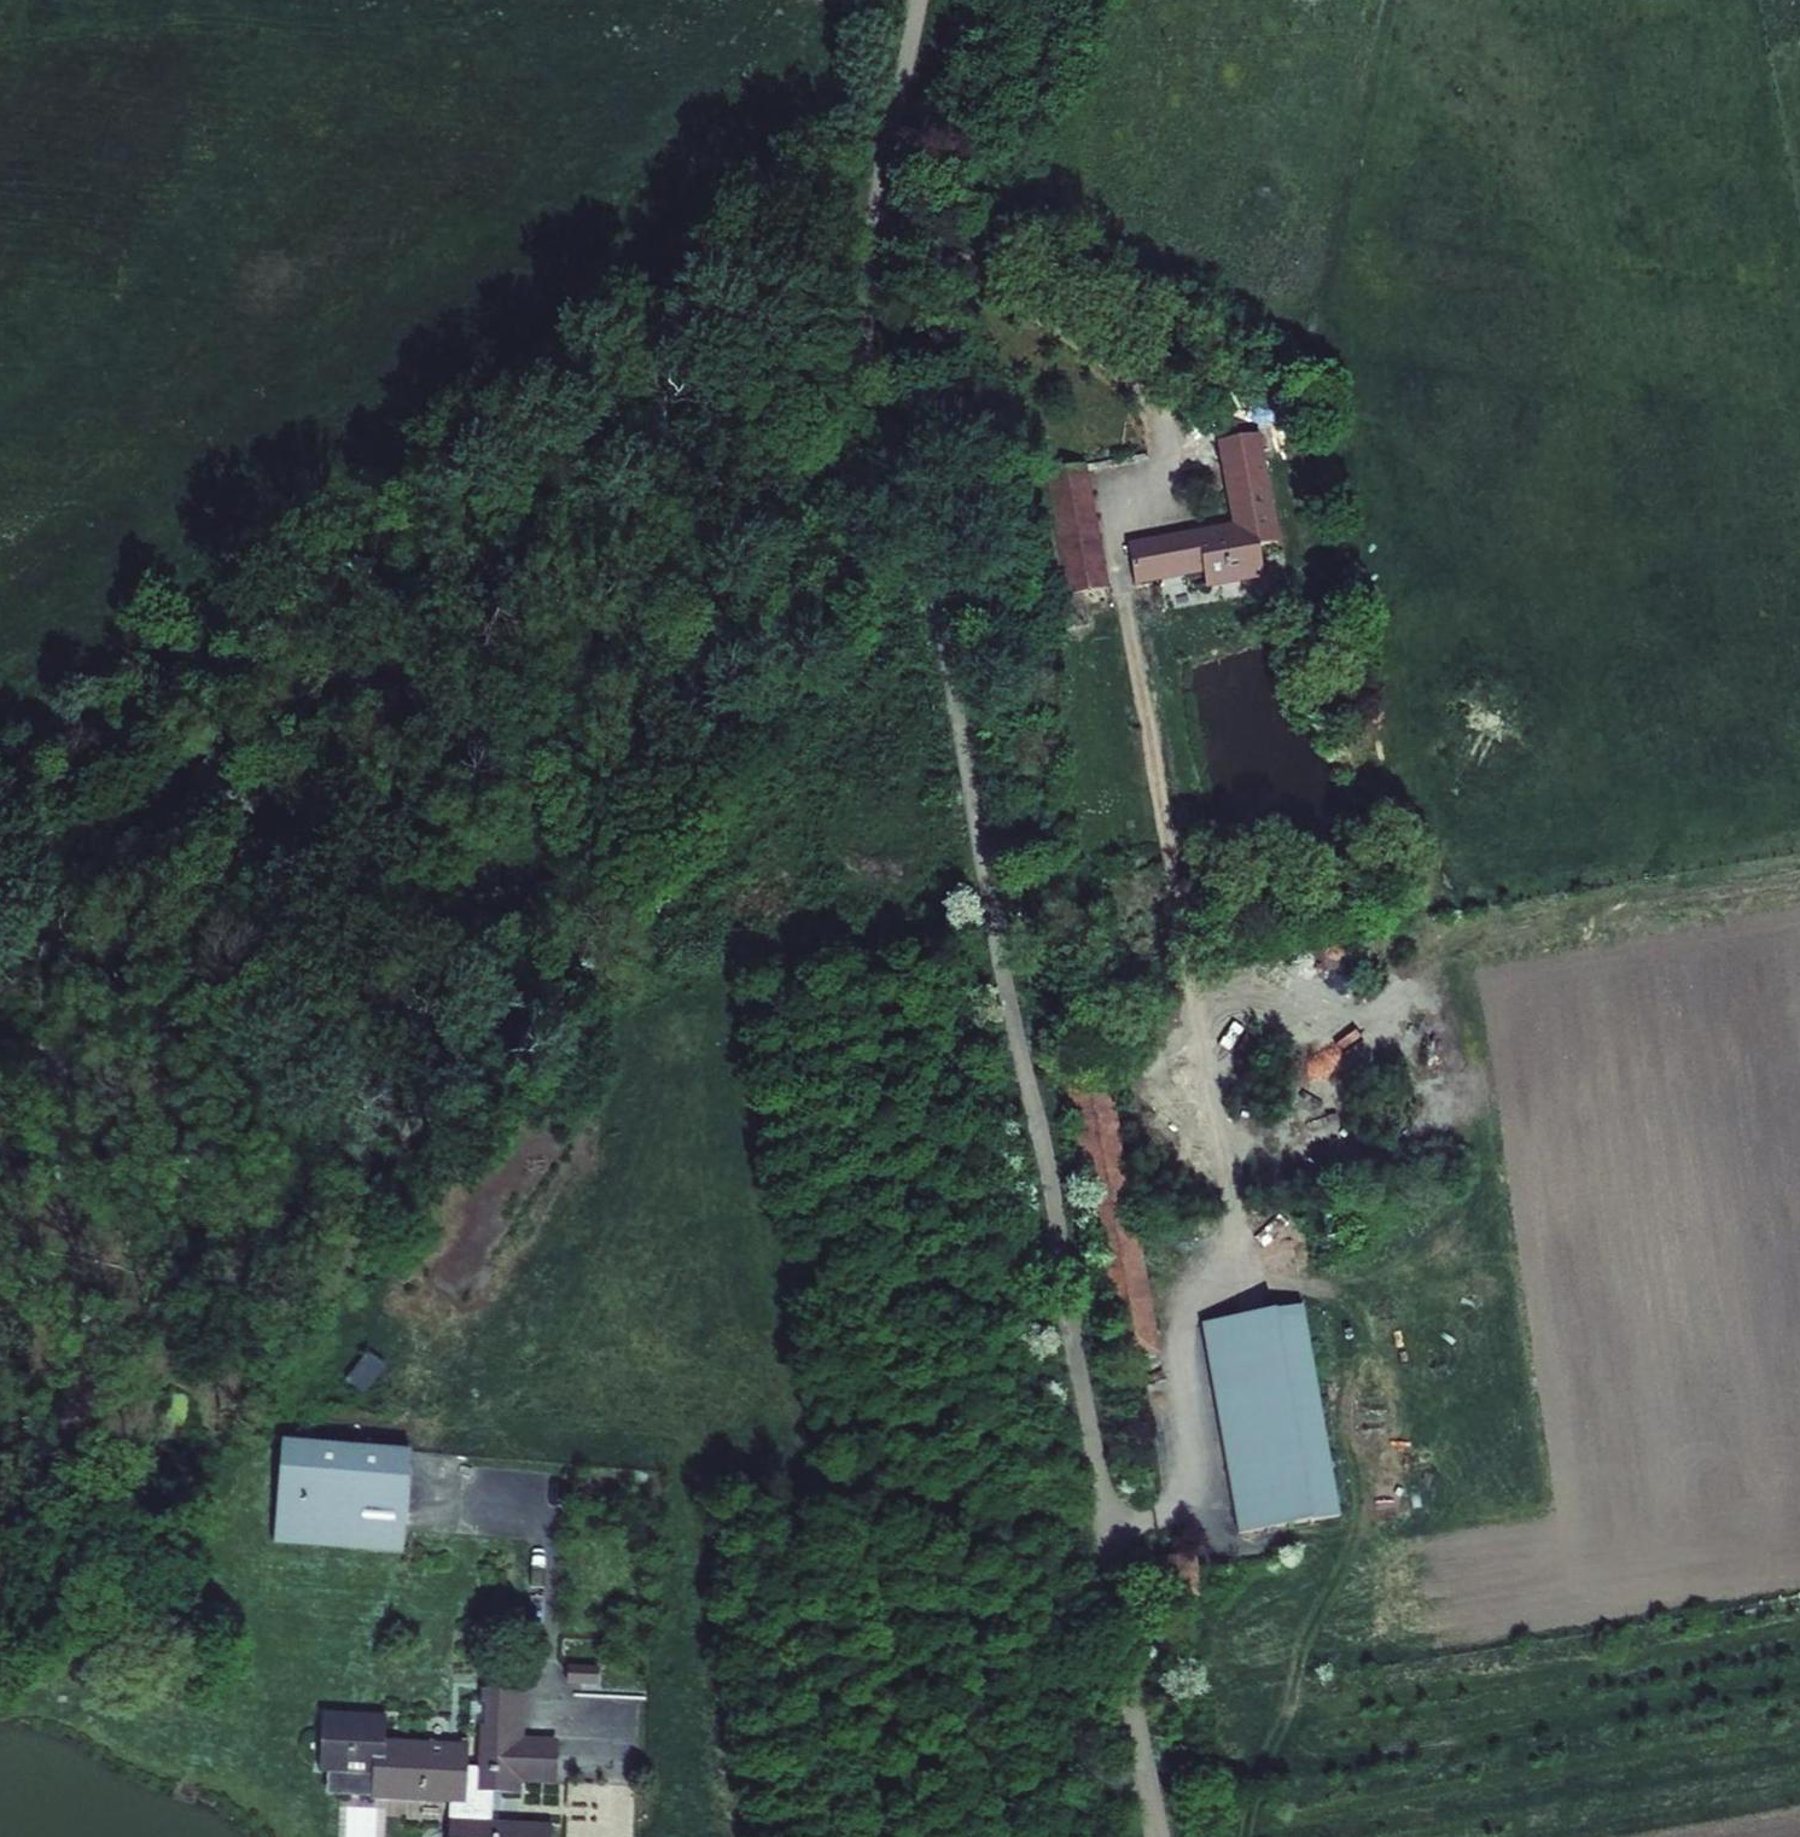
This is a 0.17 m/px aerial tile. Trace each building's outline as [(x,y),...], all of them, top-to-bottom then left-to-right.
[(1227,521),(1129,546),(1147,620),(1231,608),(1277,596),(1289,585),(1260,441),(1219,448),(1227,521)] [(1094,471),(1047,477),(1068,605),(1116,602),(1094,471)] [(1103,1107),(1147,1388),(1187,1384),(1137,1101),(1103,1107)] [(1198,1330),(1228,1541),(1343,1513),(1306,1305),(1260,1308),(1198,1330)] [(278,1438),(270,1542),(399,1551),(407,1447),(278,1438)] [(1205,1590),(1203,1556),(1163,1558),(1165,1592),(1205,1590)] [(448,1836),(557,1836),(558,1826),(494,1823),(496,1795),(521,1796),(526,1694),(480,1691),(476,1770),(466,1770),(467,1747),(386,1744),(387,1719),(321,1716),(318,1767),(338,1768),(338,1786),(372,1788),(371,1805),(450,1808),(448,1836)]
